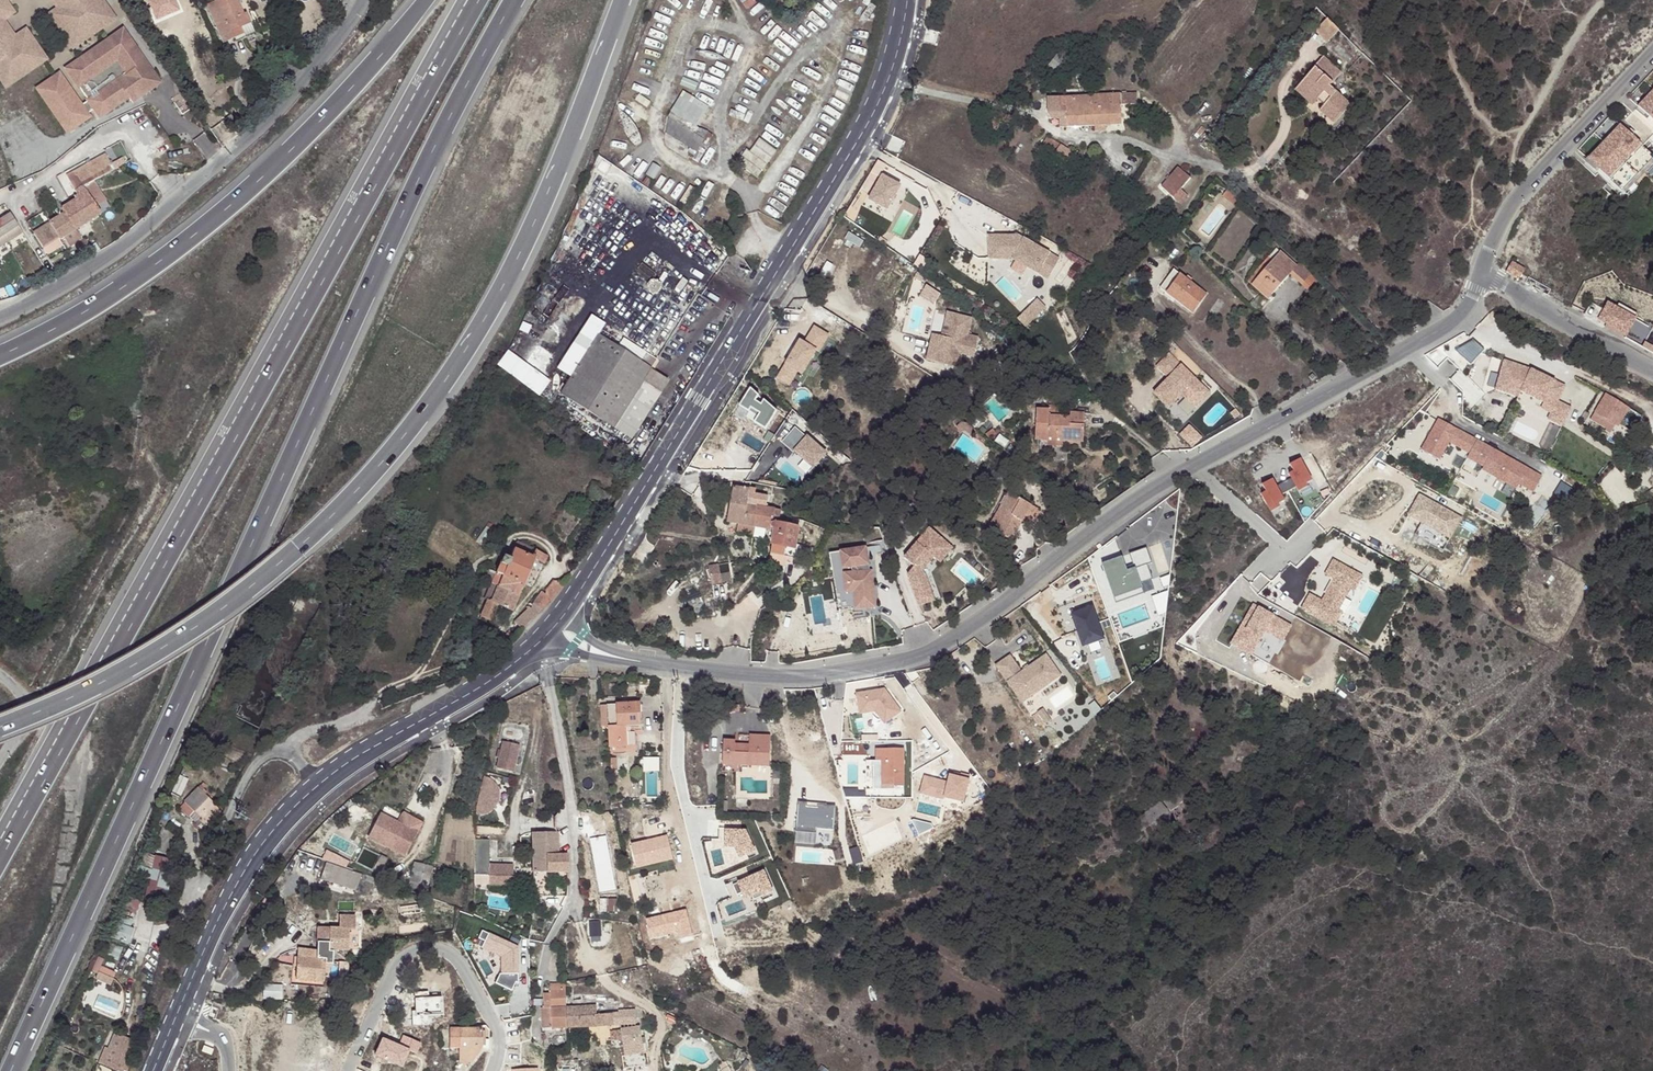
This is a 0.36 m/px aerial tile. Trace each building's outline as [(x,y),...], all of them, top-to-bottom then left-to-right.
[(58,8),(49,14),(66,38),(85,25),(91,34),(114,18),(101,0),(69,0),(58,8)] [(58,8),(69,0),(52,0),(58,8)] [(139,6),(143,15),(167,3),(166,0),(150,0),(139,6)] [(236,0),(220,0),(205,7),(223,44),(235,39),(236,42),(254,33),(245,14),(243,15),(236,0)] [(243,15),(245,14),(254,33),(260,30),(246,0),(236,0),(243,15)] [(4,6),(0,9),(0,20),(9,14),(4,6)] [(1338,30),(1327,19),(1315,31),(1326,42),(1338,30)] [(85,25),(66,38),(73,47),(91,34),(85,25)] [(4,49),(14,51),(28,41),(23,33),(11,42),(0,26),(0,43),(4,49)] [(144,69),(148,66),(122,29),(66,69),(88,100),(81,105),(59,74),(38,89),(68,132),(89,117),(87,114),(94,109),(100,117),(128,98),(132,99),(137,98),(142,97),(144,96),(149,93),(151,90),(153,86),(155,81),(151,80),(144,69)] [(1145,39),(1117,33),(1115,39),(1144,45),(1145,39)] [(3,89),(17,80),(14,76),(26,68),(29,71),(43,61),(28,41),(14,51),(4,49),(0,43),(0,85),(3,89)] [(1047,67),(1059,52),(1053,47),(1041,62),(1047,67)] [(1071,62),(1059,52),(1047,67),(1059,76),(1071,62)] [(1301,83),(1317,99),(1319,97),(1324,102),(1319,109),(1334,123),(1350,105),(1329,86),(1341,73),(1324,57),(1301,83)] [(156,78),(148,66),(144,69),(151,80),(155,81),(156,78)] [(26,68),(14,76),(17,80),(29,71),(26,68)] [(1312,104),(1317,99),(1301,83),(1296,88),(1312,104)] [(1135,104),(1134,93),(1118,94),(1089,96),(1089,91),(1086,91),(1087,96),(1048,98),(1049,118),(1059,118),(1059,127),(1120,124),(1119,105),(1135,104)] [(1638,107),(1652,121),(1652,91),(1638,107)] [(1003,111),(990,108),(986,128),(992,129),(994,120),(1001,121),(1003,111)] [(1015,113),(1003,111),(1001,121),(1012,123),(1015,113)] [(1034,137),(1042,131),(1037,123),(1029,129),(1034,137)] [(1587,160),(1621,192),(1652,158),(1652,157),(1620,125),(1587,160)] [(1041,145),(1054,153),(1060,143),(1047,134),(1041,145)] [(775,152),(758,141),(741,168),(759,179),(775,152)] [(1054,153),(1068,160),(1073,151),(1060,143),(1054,153)] [(650,161),(640,153),(629,172),(640,180),(650,161)] [(66,176),(77,195),(78,198),(76,200),(62,208),(65,213),(33,233),(42,247),(59,237),(60,240),(101,214),(83,187),(113,169),(105,154),(66,176)] [(1621,192),(1624,195),(1652,164),(1652,158),(1621,192)] [(1190,178),(1178,167),(1161,186),(1173,197),(1190,178)] [(900,186),(882,176),(869,200),(887,210),(900,186)] [(1223,194),(1230,199),(1233,194),(1227,189),(1223,194)] [(1237,205),(1241,200),(1233,194),(1230,199),(1237,205)] [(18,226),(11,215),(0,222),(0,237),(18,226)] [(22,233),(18,226),(0,237),(0,248),(22,233)] [(1018,236),(989,236),(989,259),(1013,260),(1038,274),(1040,269),(1051,275),(1059,259),(1018,236)] [(1267,266),(1260,273),(1250,285),(1268,300),(1290,275),(1302,286),(1312,274),(1299,263),(1297,265),(1280,250),(1267,266)] [(1511,259),(1505,269),(1518,277),(1524,266),(1511,259)] [(1258,271),(1260,273),(1267,266),(1265,264),(1258,271)] [(1040,269),(1038,274),(1048,280),(1051,275),(1040,269)] [(1208,294),(1174,269),(1160,288),(1194,313),(1208,294)] [(1043,305),(1037,300),(1018,319),(1024,325),(1043,305)] [(1635,319),(1608,304),(1600,320),(1626,334),(1635,319)] [(970,317),(947,312),(941,335),(937,334),(937,335),(933,354),(956,360),(958,352),(973,356),(978,337),(967,334),(970,317)] [(668,380),(575,321),(537,379),(631,438),(668,380)] [(799,340),(776,377),(787,384),(797,370),(800,373),(815,350),(817,351),(827,335),(814,326),(804,342),(799,340)] [(937,335),(937,334),(931,333),(926,358),(955,365),(956,360),(933,354),(937,335)] [(1211,394),(1172,355),(1159,367),(1170,379),(1156,394),(1171,408),(1183,395),(1197,409),(1211,394)] [(1530,369),(1504,361),(1496,390),(1517,397),(1521,392),(1543,402),(1554,408),(1557,402),(1564,387),(1530,369)] [(1629,406),(1605,392),(1590,419),(1606,428),(1605,429),(1609,431),(1611,427),(1612,425),(1609,423),(1610,420),(1619,425),(1629,406)] [(776,412),(746,393),(738,406),(747,412),(750,409),(758,414),(753,423),(764,430),(776,412)] [(1570,408),(1557,402),(1554,408),(1543,402),(1541,408),(1552,413),(1549,420),(1562,426),(1570,408)] [(1049,414),(1049,410),(1049,408),(1035,408),(1034,438),(1049,439),(1049,436),(1085,437),(1086,411),(1070,410),(1070,415),(1049,414)] [(1454,429),(1437,419),(1419,451),(1437,460),(1447,442),(1454,429)] [(1616,430),(1619,425),(1610,420),(1609,423),(1612,425),(1611,427),(1616,430)] [(1475,440),(1454,429),(1447,442),(1468,454),(1475,440)] [(824,452),(806,437),(794,451),(812,466),(824,452)] [(1540,476),(1475,440),(1468,454),(1465,458),(1482,467),(1480,470),(1515,489),(1517,483),(1532,491),(1540,476)] [(1264,492),(1260,494),(1268,509),(1283,502),(1280,496),(1295,488),(1296,490),(1311,482),(1300,460),(1289,465),(1293,472),(1288,474),(1291,479),(1275,487),(1271,480),(1261,485),(1264,492)] [(773,516),(774,510),(765,508),(767,496),(754,494),(748,493),(748,489),(733,486),(727,521),(739,523),(754,525),(757,526),(769,527),(770,521),(772,521),(773,516)] [(990,528),(993,530),(1012,540),(1022,520),(1033,526),(1040,511),(1037,510),(1038,507),(1011,494),(1001,514),(998,512),(990,528)] [(1418,495),(1407,515),(1420,522),(1414,534),(1439,548),(1456,517),(1418,495)] [(779,517),(773,516),(772,521),(770,521),(769,527),(773,528),(770,545),(771,545),(769,560),(780,562),(782,555),(793,557),(796,558),(800,527),(778,523),(779,517)] [(754,525),(739,523),(737,531),(753,533),(754,525)] [(952,548),(929,529),(904,558),(914,567),(908,575),(919,606),(934,600),(925,575),(921,572),(934,557),(927,551),(932,545),(945,556),(952,548)] [(534,558),(538,550),(518,541),(510,557),(504,555),(492,582),(499,585),(518,594),(534,558)] [(945,556),(932,545),(927,551),(934,557),(940,563),(945,556)] [(866,548),(838,552),(841,569),(853,567),(854,573),(845,574),(847,593),(859,592),(860,609),(875,608),(871,571),(870,572),(860,573),(859,566),(868,564),(866,548)] [(549,556),(538,550),(534,558),(545,563),(549,556)] [(841,569),(838,552),(828,554),(841,611),(860,609),(859,592),(847,593),(845,574),(854,573),(853,567),(841,569)] [(792,561),(793,557),(782,555),(780,562),(769,560),(768,565),(786,568),(787,560),(792,561)] [(1113,558),(1101,562),(1106,577),(1110,576),(1116,595),(1133,589),(1131,585),(1151,578),(1146,563),(1134,567),(1126,570),(1124,566),(1122,559),(1115,561),(1113,558)] [(1361,576),(1333,561),(1325,574),(1334,579),(1322,602),(1314,616),(1333,626),(1341,613),(1337,611),(1350,588),(1353,590),(1361,576)] [(868,564),(859,566),(860,573),(870,572),(868,564)] [(720,574),(719,565),(709,567),(711,585),(732,581),(730,572),(720,574)] [(559,589),(565,582),(554,580),(546,590),(545,595),(550,600),(553,596),(559,589)] [(499,585),(492,582),(485,596),(487,598),(480,615),(490,619),(498,603),(511,608),(518,594),(499,585)] [(1168,589),(1156,593),(1158,598),(1167,594),(1168,589)] [(541,609),(550,600),(545,595),(541,591),(534,604),(541,609)] [(1302,609),(1314,616),(1322,602),(1310,595),(1302,609)] [(1167,603),(1155,607),(1156,614),(1166,611),(1167,603)] [(522,628),(541,609),(534,604),(528,608),(515,621),(522,628)] [(1093,605),(1071,612),(1082,645),(1103,637),(1093,605)] [(1253,607),(1232,645),(1251,656),(1264,631),(1274,637),(1281,623),(1253,607)] [(1290,627),(1281,623),(1274,637),(1282,641),(1290,627)] [(496,647),(499,651),(505,645),(501,642),(496,647)] [(1009,654),(996,663),(1015,690),(1022,685),(1029,694),(1060,673),(1045,653),(1021,670),(1009,654)] [(1022,685),(1015,690),(1022,700),(1029,694),(1022,685)] [(888,693),(859,696),(861,716),(877,715),(887,727),(904,713),(888,693)] [(605,705),(606,726),(607,747),(627,745),(626,725),(641,724),(640,703),(605,705)] [(1043,707),(1038,710),(1046,721),(1050,718),(1043,707)] [(1038,710),(1032,713),(1037,722),(1047,723),(1046,721),(1038,710)] [(721,765),(739,765),(769,767),(770,736),(749,734),(749,745),(739,745),(740,749),(735,748),(734,741),(722,741),(721,765)] [(518,749),(502,745),(496,772),(512,776),(518,749)] [(881,762),(881,780),(893,780),(894,787),(903,787),(903,749),(876,748),(875,762),(881,762)] [(970,782),(949,776),(946,786),(925,779),(921,795),(963,807),(970,782)] [(485,782),(482,781),(475,807),(475,812),(479,813),(482,813),(486,812),(489,810),(491,808),(494,805),(495,802),(496,798),(496,795),(495,791),(491,786),(488,783),(485,782)] [(1195,805),(1180,787),(1163,801),(1177,820),(1195,805)] [(184,802),(194,811),(195,810),(202,817),(215,804),(201,791),(198,788),(184,802)] [(747,807),(747,801),(747,798),(735,798),(735,807),(747,807)] [(1167,809),(1159,800),(1132,822),(1141,832),(1167,809)] [(189,816),(194,811),(184,802),(179,807),(189,816)] [(215,804),(202,817),(208,823),(222,810),(215,804)] [(806,804),(798,804),(796,831),(815,832),(815,828),(833,829),(834,806),(816,805),(816,807),(806,807),(806,804)] [(402,826),(380,814),(367,837),(390,849),(402,826)] [(174,849),(178,833),(164,828),(156,841),(174,849)] [(531,872),(567,871),(567,854),(558,855),(557,832),(530,832),(531,872)] [(745,832),(721,832),(721,848),(735,848),(740,858),(754,852),(745,832)] [(489,885),(489,864),(488,839),(474,839),(473,886),(489,885)] [(431,867),(414,863),(408,888),(425,892),(431,867)] [(501,876),(513,876),(513,865),(489,864),(489,885),(501,885),(501,876)] [(762,871),(735,882),(745,904),(771,892),(762,871)] [(518,886),(513,876),(501,876),(501,885),(518,886)] [(418,904),(399,907),(400,915),(419,912),(418,904)] [(467,936),(475,935),(473,916),(465,917),(467,936)] [(352,922),(337,922),(337,930),(316,930),(315,958),(315,960),(304,960),(296,960),(296,982),(323,982),(323,964),(330,964),(330,952),(346,952),(346,940),(346,933),(350,933),(353,933),(352,922)] [(565,992),(564,984),(549,984),(550,994),(550,1008),(544,1008),(540,1009),(541,1029),(566,1028),(566,1007),(565,992)] [(566,1007),(566,1028),(596,1026),(596,1015),(595,1006),(566,1007)] [(612,1014),(596,1015),(596,1026),(612,1026),(612,1014)] [(482,1049),(482,1029),(449,1029),(450,1048),(459,1048),(459,1064),(470,1064),(482,1049)] [(614,1040),(621,1039),(622,1055),(641,1054),(639,1029),(620,1030),(612,1031),(614,1040)] [(130,1059),(127,1058),(134,1041),(125,1037),(113,1066),(124,1070),(126,1070),(130,1070),(134,1061),(130,1059)] [(441,1037),(416,1038),(417,1048),(441,1047),(441,1037)]
